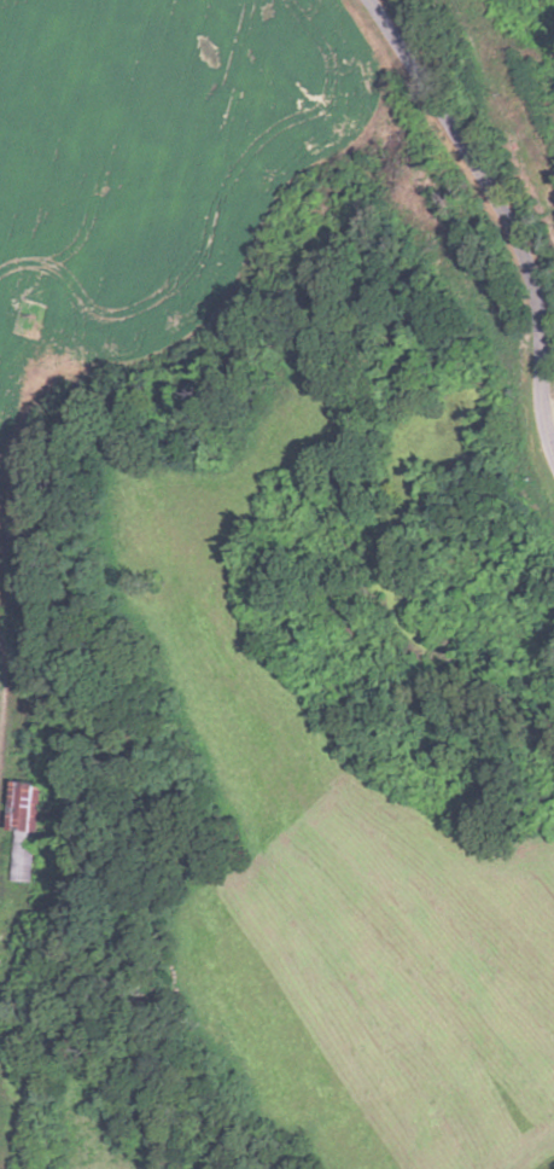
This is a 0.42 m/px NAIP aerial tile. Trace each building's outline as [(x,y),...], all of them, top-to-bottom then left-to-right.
[(42,784),(16,782),(10,881),(36,882),(42,784)]
